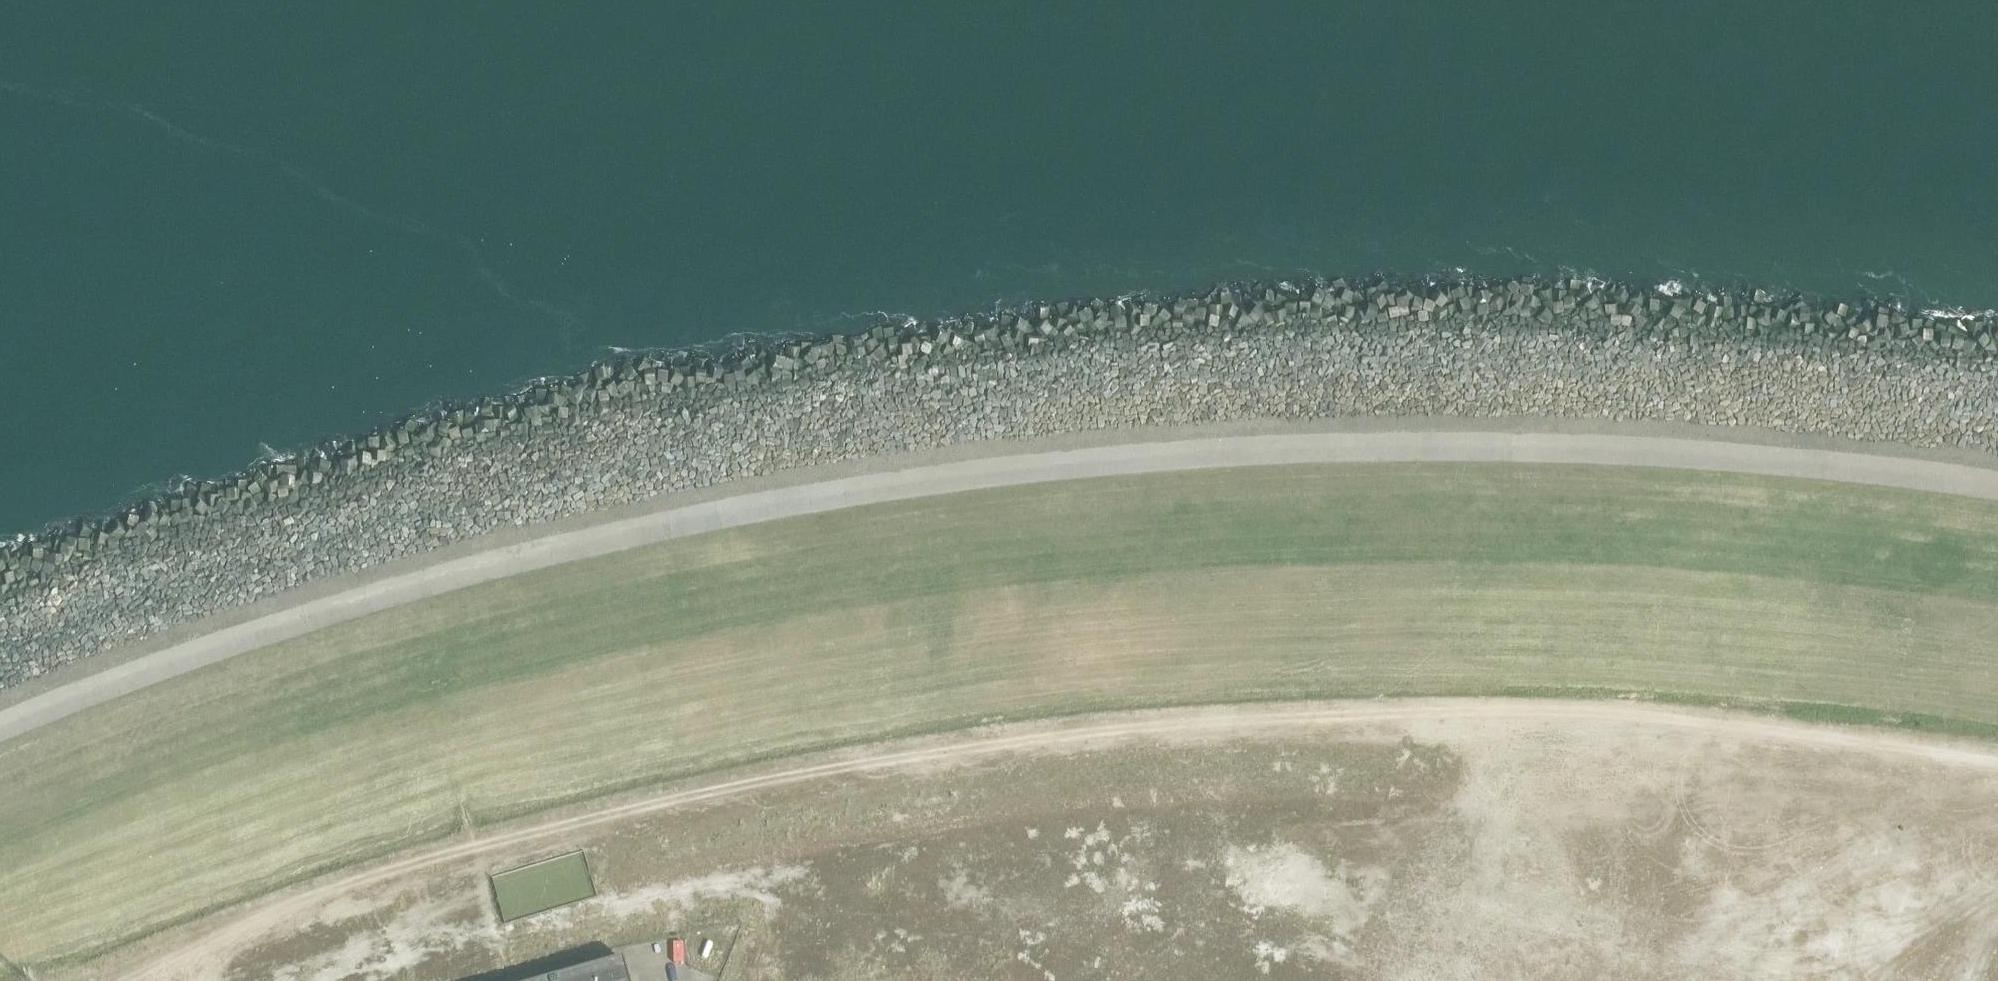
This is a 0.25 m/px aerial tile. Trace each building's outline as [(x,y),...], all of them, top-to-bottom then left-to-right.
[(622,972),(590,980),(624,980),(622,972)]
